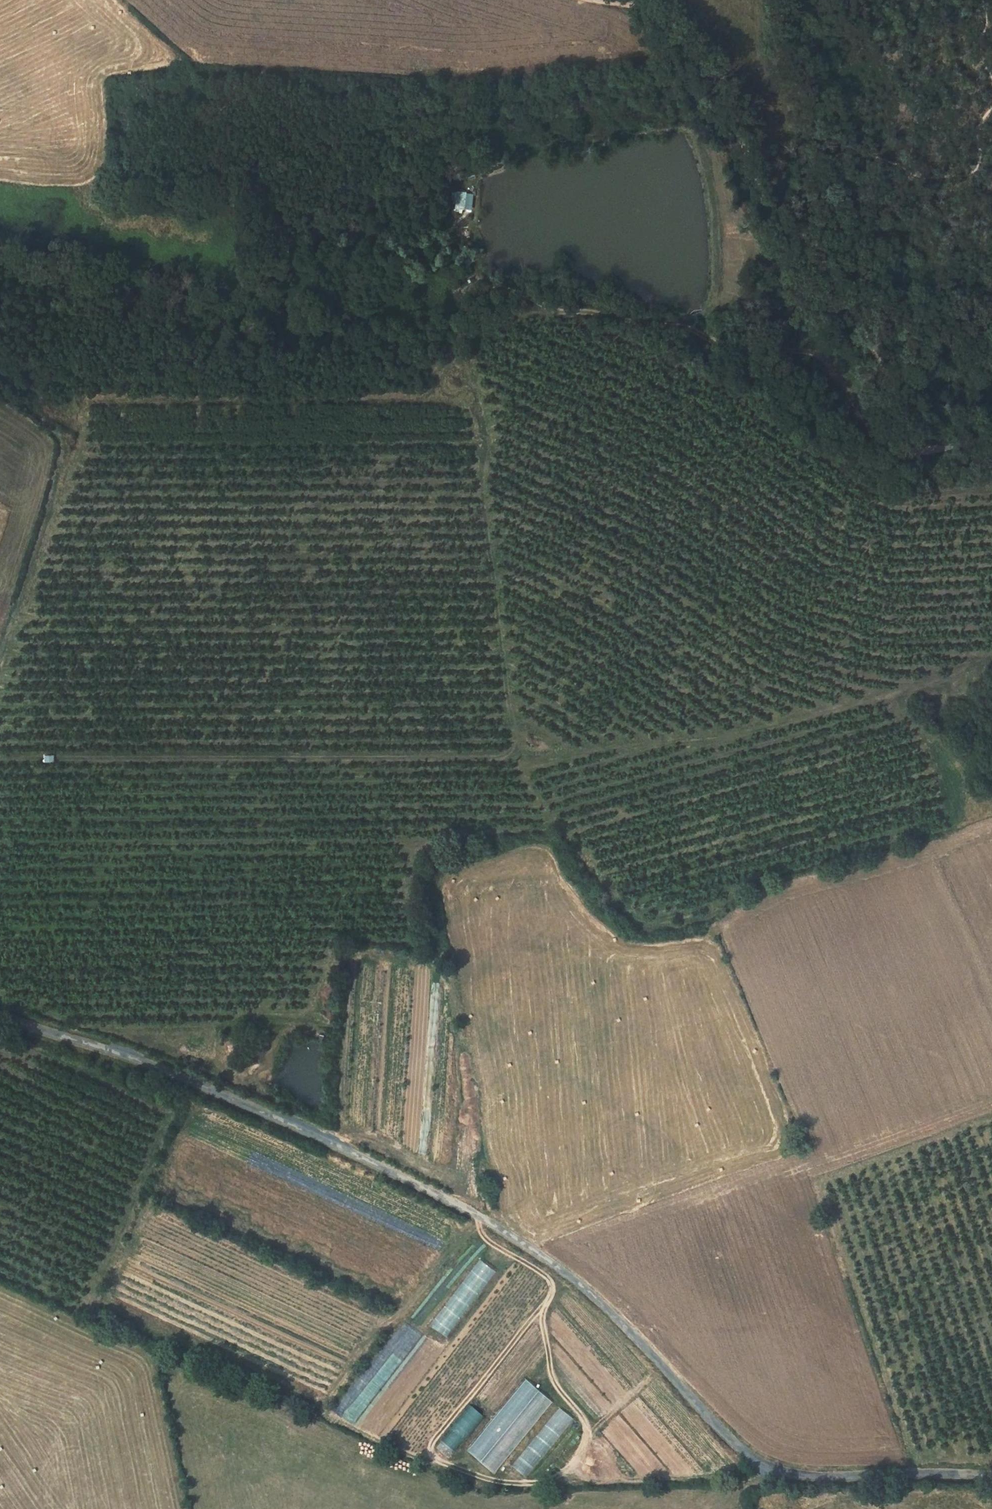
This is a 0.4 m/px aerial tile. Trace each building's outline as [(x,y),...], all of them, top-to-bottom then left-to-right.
[(473,208),(475,193),(458,192),(456,207),(473,208)] [(524,1379),(470,1454),(498,1474),(553,1400),(524,1379)] [(470,1405),(441,1441),(456,1454),(485,1417),(470,1405)] [(560,1407),(530,1445),(543,1455),(573,1418),(560,1407)]
